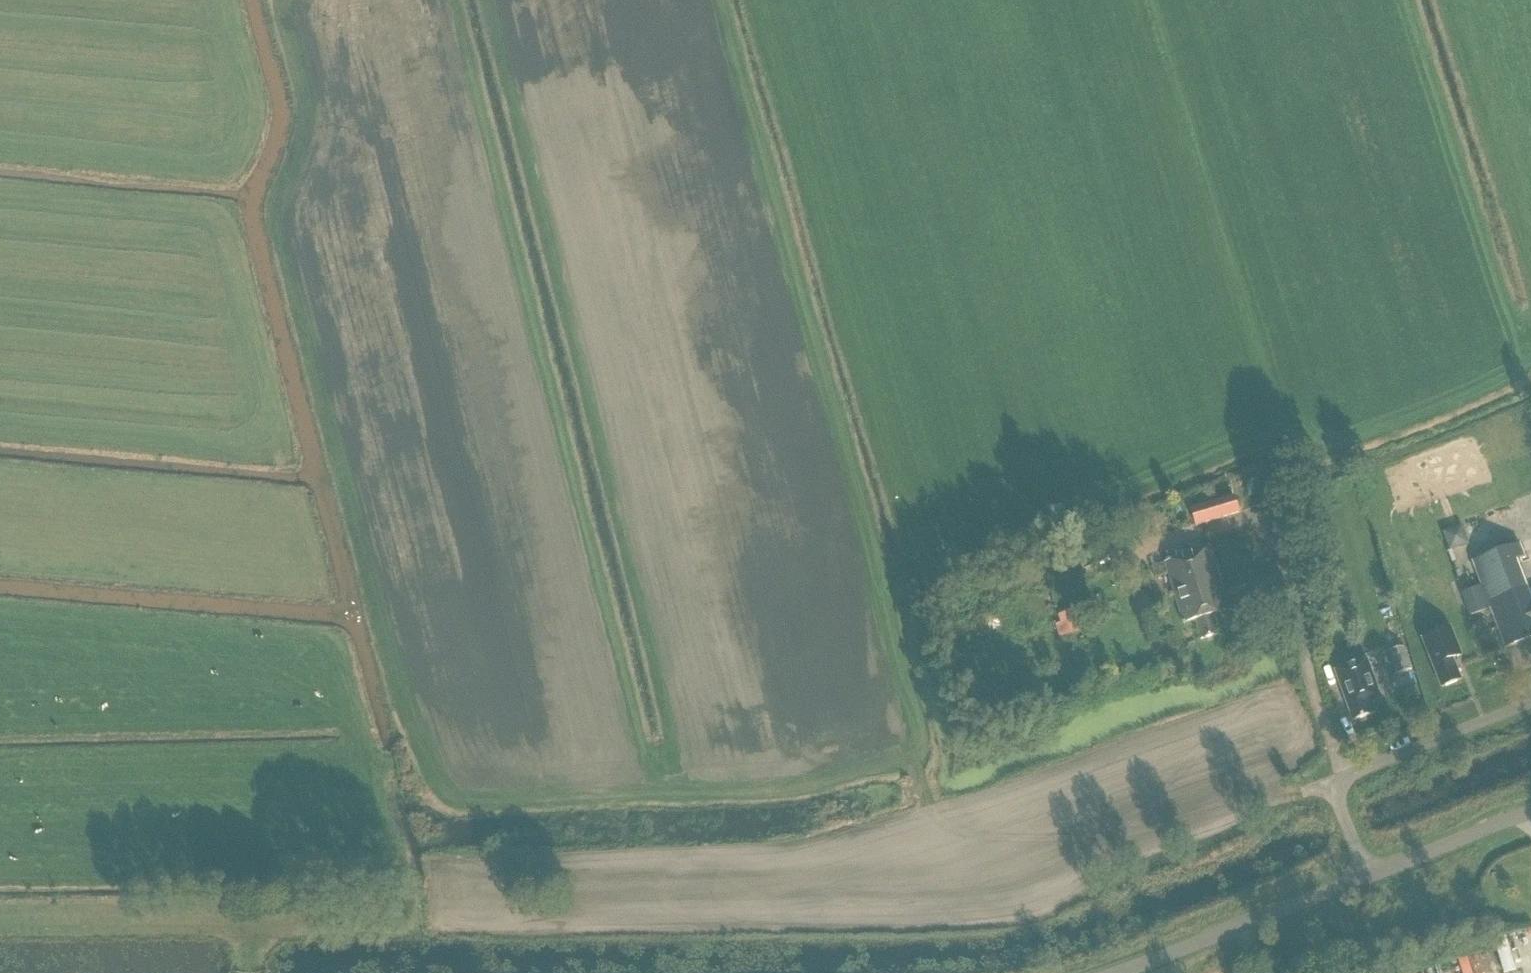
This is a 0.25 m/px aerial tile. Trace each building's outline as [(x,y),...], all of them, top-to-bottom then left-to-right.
[(1196,525),(1239,513),(1234,496),(1192,509),(1196,525)] [(1452,550),(1472,542),(1464,522),(1444,530),(1452,550)] [(1473,559),(1506,646),(1530,636),(1530,592),(1529,593),(1517,559),(1524,556),(1519,542),(1505,547),(1473,559)] [(1229,610),(1216,566),(1209,544),(1176,554),(1177,559),(1165,562),(1184,624),(1196,620),(1202,639),(1221,633),(1215,614),(1229,610)] [(1091,567),(1093,572),(1108,567),(1106,561),(1091,567)] [(1469,614),(1481,610),(1473,588),(1461,592),(1469,614)] [(1056,613),(1064,635),(1087,627),(1080,605),(1056,613)] [(1442,687),(1461,679),(1453,658),(1461,655),(1451,628),(1423,638),(1430,655),(1442,687)] [(1397,676),(1412,672),(1404,646),(1389,651),(1397,676)] [(1367,659),(1335,671),(1354,721),(1376,713),(1371,701),(1381,698),(1367,659)]
